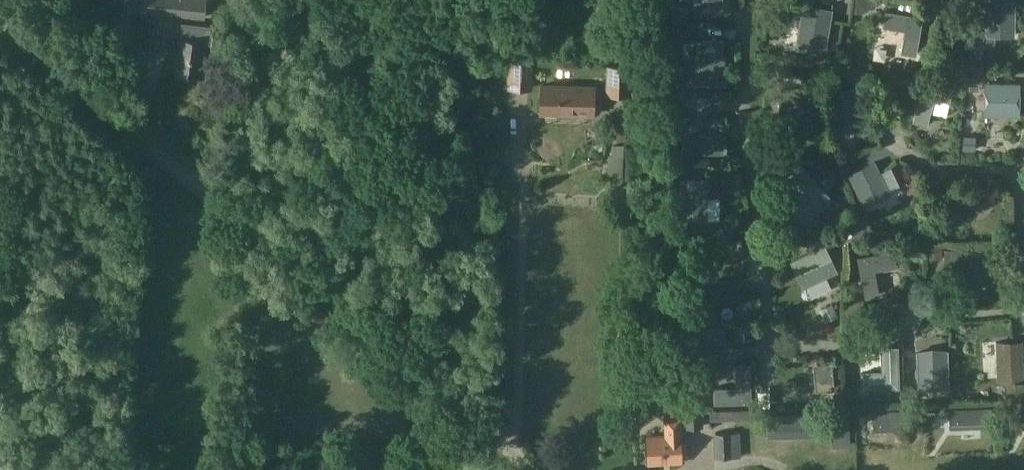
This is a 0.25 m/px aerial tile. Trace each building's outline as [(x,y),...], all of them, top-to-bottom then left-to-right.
[(143,11),(202,17),(204,0),(144,0),(143,11)] [(852,13),(860,14),(872,5),(876,6),(877,0),(854,0),(852,13)] [(986,46),(994,46),(994,45),(994,35),(1013,36),(1014,0),(986,0),(986,46)] [(671,4),(671,21),(687,21),(688,4),(671,4)] [(804,5),(797,41),(825,46),(831,9),(804,5)] [(901,51),(915,54),(921,17),(886,11),(883,25),(905,29),(901,51)] [(970,21),(970,39),(982,39),(983,34),(983,21),(970,21)] [(176,38),(172,73),(203,76),(203,73),(220,74),(222,55),(206,53),(206,44),(211,44),(213,26),(181,22),(179,38),(176,38)] [(724,54),(701,54),(688,54),(688,83),(724,83),(724,54)] [(532,61),(523,60),(507,60),(506,89),(531,90),(532,61)] [(631,66),(614,65),(605,65),(605,95),(630,96),(631,66)] [(950,68),(947,80),(959,83),(962,71),(950,68)] [(981,70),(966,70),(966,86),(969,86),(978,86),(981,86),(981,70)] [(670,74),(669,88),(683,89),(684,75),(670,74)] [(913,119),(927,122),(933,99),(948,103),(952,88),(923,81),(913,119)] [(816,83),(778,89),(782,118),(820,112),(816,83)] [(984,113),(1019,113),(1019,83),(984,83),(984,113)] [(600,88),(592,88),(592,86),(540,85),(539,113),(592,114),(592,113),(599,114),(600,88)] [(834,124),(861,121),(857,85),(830,88),(834,124)] [(683,91),(669,91),(669,104),(683,104),(683,91)] [(979,134),(1017,137),(1019,116),(981,113),(979,134)] [(700,135),(700,118),(683,118),(682,151),(726,153),(727,136),(700,135)] [(665,141),(665,152),(677,152),(677,141),(665,141)] [(607,154),(606,176),(610,176),(609,193),(622,193),(623,145),(611,145),(611,154),(607,154)] [(775,147),(761,151),(764,165),(779,161),(775,147)] [(669,174),(683,174),(683,160),(670,160),(669,174)] [(888,193),(872,160),(848,172),(863,204),(888,193)] [(776,191),(796,213),(823,189),(804,167),(776,191)] [(681,177),(681,217),(707,217),(707,177),(681,177)] [(840,201),(827,206),(831,217),(844,212),(840,201)] [(863,213),(846,225),(856,240),(873,228),(863,213)] [(940,227),(927,230),(930,241),(942,238),(940,227)] [(927,243),(926,258),(941,259),(942,243),(927,243)] [(791,260),(804,287),(838,270),(825,244),(791,260)] [(856,256),(864,295),(879,292),(874,268),(895,264),(892,249),(856,256)] [(944,249),(943,275),(981,277),(982,250),(944,249)] [(850,323),(869,314),(861,298),(842,307),(850,323)] [(695,303),(680,304),(681,343),(723,341),(722,326),(696,327),(695,303)] [(831,303),(819,310),(825,322),(837,316),(831,303)] [(731,341),(742,337),(737,323),(725,327),(731,341)] [(1006,342),(997,342),(997,349),(999,379),(1023,378),(1021,341),(1006,342)] [(864,372),(864,389),(900,388),(899,346),(882,346),(883,371),(864,372)] [(705,349),(695,349),(695,357),(705,357),(705,349)] [(947,387),(946,349),(917,350),(918,388),(947,387)] [(669,350),(670,364),(681,364),(680,350),(669,350)] [(714,387),(715,403),(751,402),(750,363),(736,364),(737,386),(714,387)] [(815,390),(833,389),(831,363),(814,365),(815,390)] [(856,383),(844,385),(846,401),(858,399),(856,383)] [(1014,383),(1015,396),(1023,396),(1023,383),(1014,383)] [(700,390),(694,390),(681,392),(683,428),(703,428),(700,390)] [(948,410),(949,428),(989,426),(989,408),(948,410)] [(755,420),(755,410),(710,411),(709,421),(755,420)] [(873,411),(873,430),(905,430),(905,411),(873,411)] [(831,414),(768,416),(768,435),(831,433),(832,446),(849,446),(848,414),(831,414)] [(647,464),(681,462),(679,418),(664,418),(664,435),(646,436),(647,464)] [(740,458),(739,433),(714,434),(715,458),(740,458)]
